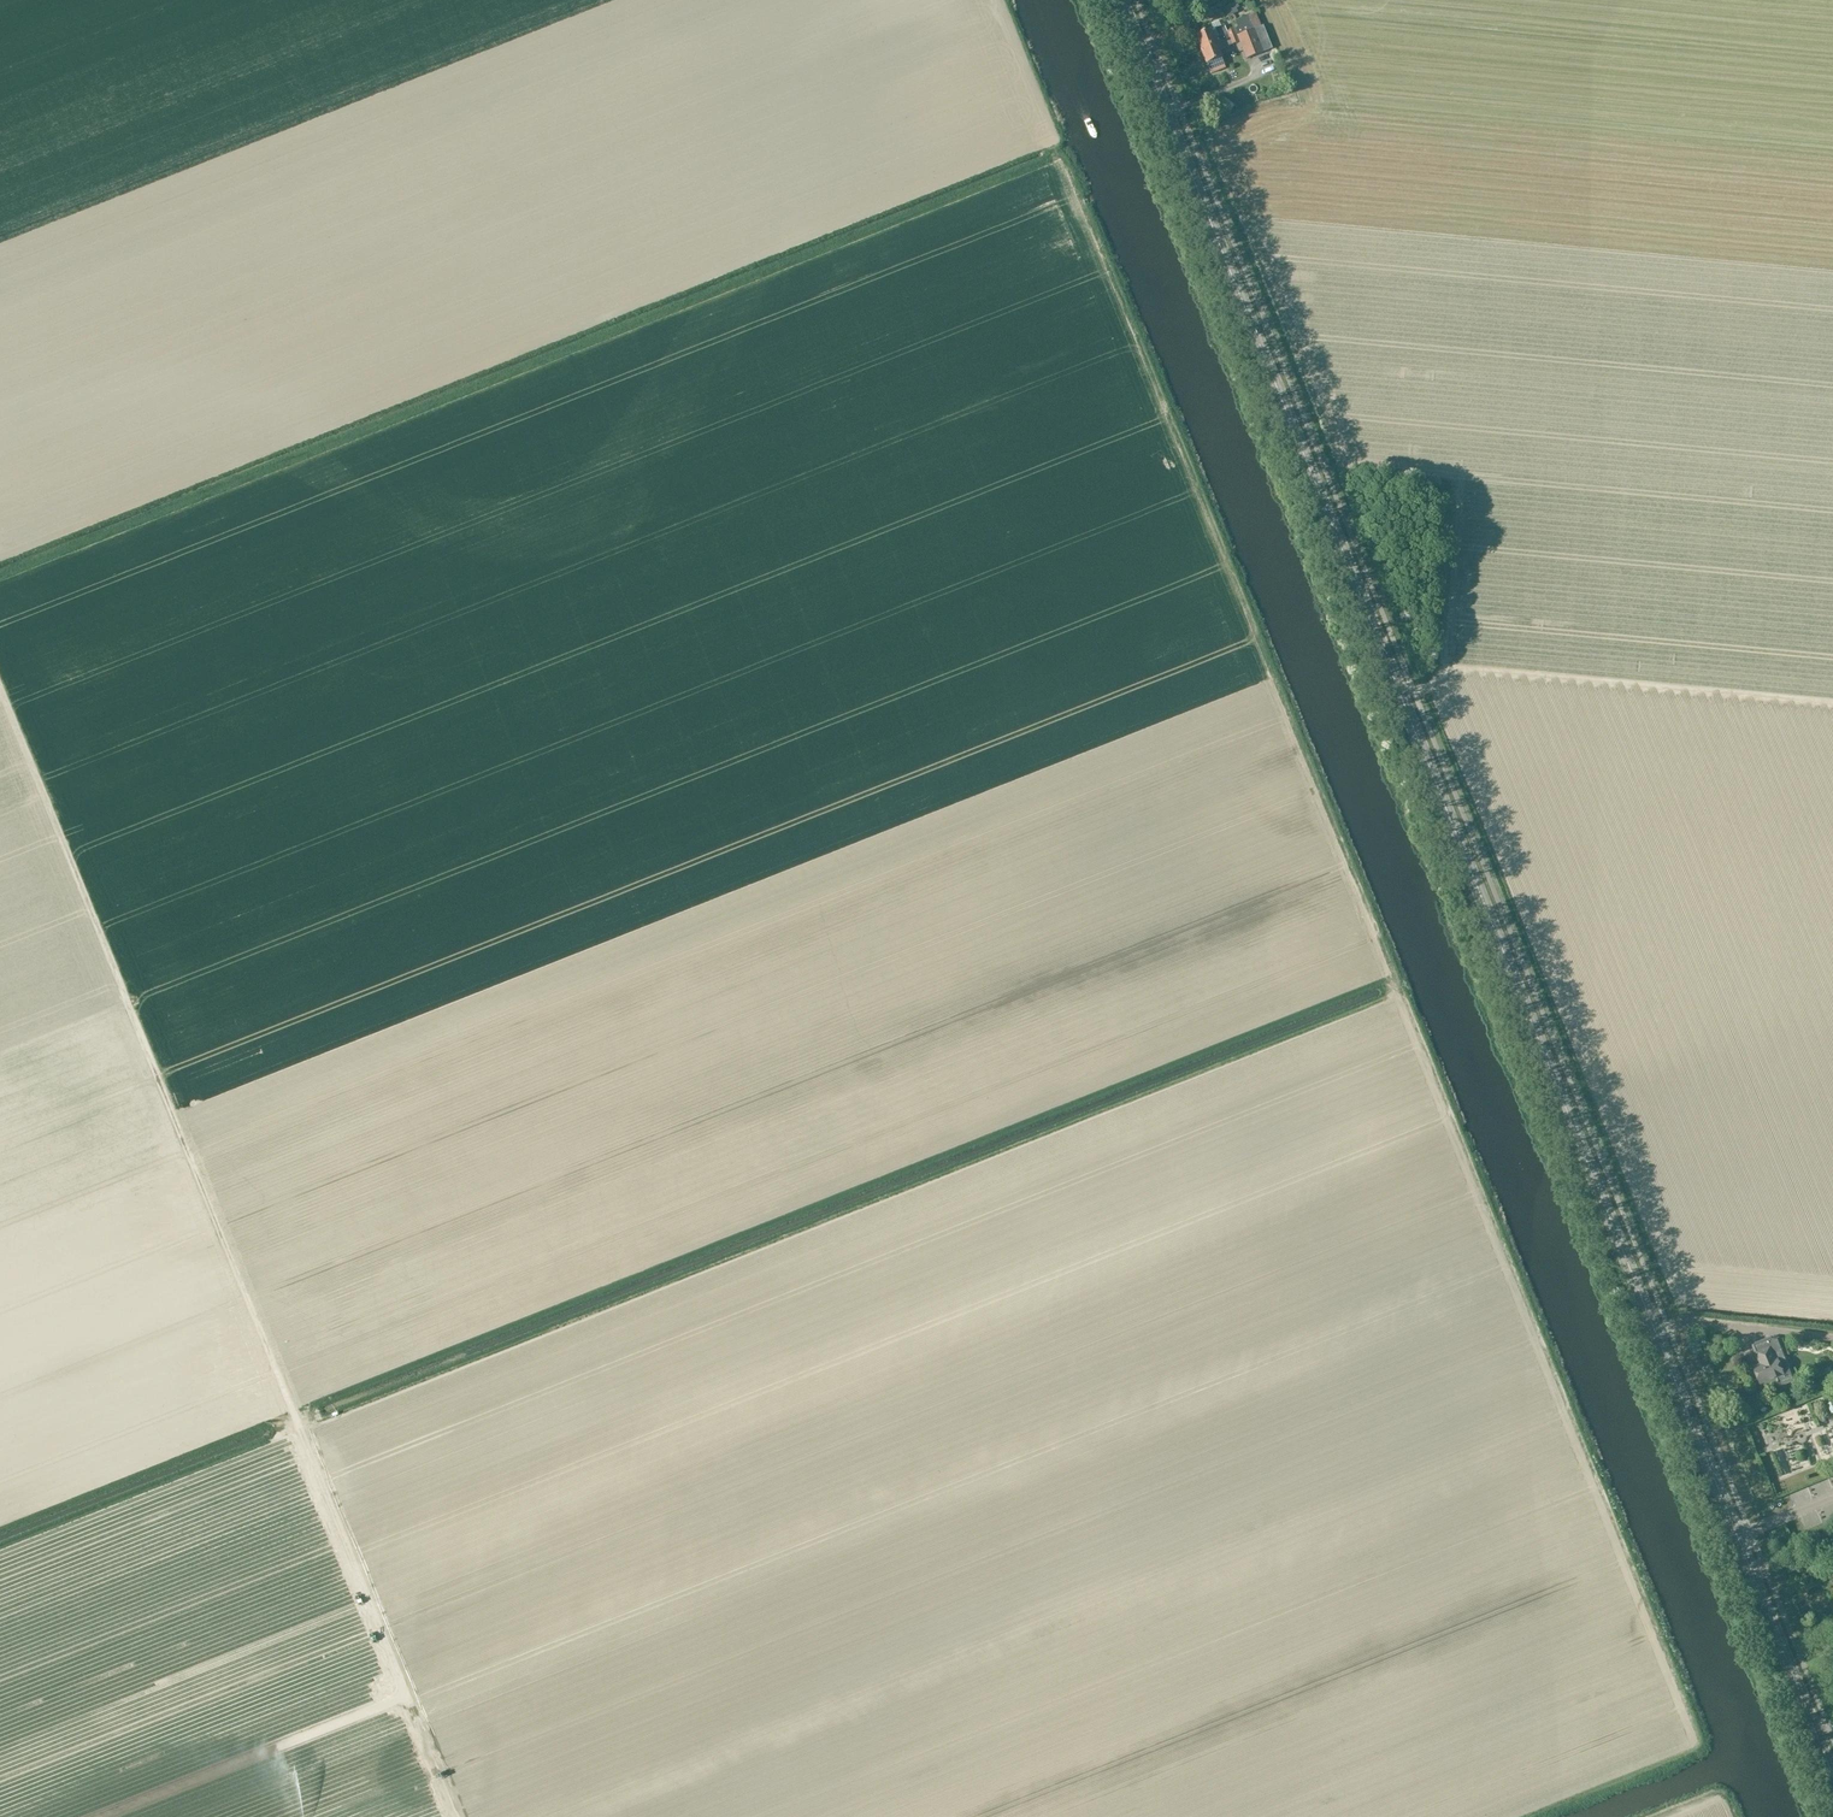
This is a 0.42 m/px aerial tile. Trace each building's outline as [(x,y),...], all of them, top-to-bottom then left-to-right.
[(1202,50),(1254,29),(1248,16),(1236,21),(1239,27),(1227,32),(1224,26),(1213,31),(1212,29),(1196,35),(1202,49),(1202,50)] [(1254,29),(1202,50),(1207,64),(1212,74),(1226,68),(1222,58),(1223,57),(1220,49),(1223,47),(1224,48),(1240,41),(1247,59),(1265,52),(1273,49),(1263,26),(1261,27),(1256,29),(1254,29)] [(1225,98),(1220,104),(1230,112),(1235,106),(1225,98)] [(1771,1337),(1753,1344),(1757,1353),(1757,1352),(1762,1365),(1755,1368),(1762,1385),(1764,1384),(1766,1390),(1795,1380),(1787,1360),(1788,1360),(1780,1338),(1771,1337)] [(1832,1447),(1832,1436),(1829,1426),(1832,1424),(1832,1417),(1826,1400),(1821,1402),(1826,1413),(1819,1416),(1829,1440),(1826,1441),(1829,1449),(1832,1447)] [(1806,1460),(1812,1457),(1804,1437),(1797,1440),(1806,1460)] [(1796,1467),(1803,1465),(1799,1455),(1792,1458),(1796,1467)]
